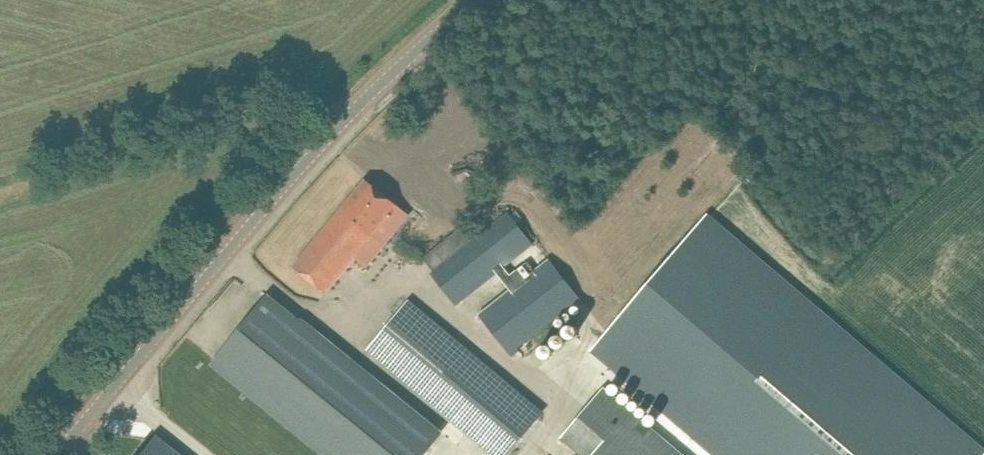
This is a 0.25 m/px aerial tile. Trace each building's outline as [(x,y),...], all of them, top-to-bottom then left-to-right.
[(375,230),(396,204),(366,179),(294,266),(324,291),(353,256),(366,266),(387,240),(375,230)] [(461,228),(422,258),(457,304),(534,245),(510,213),(471,242),(461,228)] [(714,454),(983,454),(983,449),(711,217),(595,354),(714,454)] [(580,298),(549,258),(479,313),(511,354),(580,298)] [(268,293),(214,359),(332,454),(424,454),(441,433),(268,293)] [(411,299),(368,350),(493,454),(506,454),(544,412),(466,346),(411,299)] [(604,385),(561,437),(582,454),(686,454),(604,385)] [(136,454),(182,454),(154,432),(136,454)]
